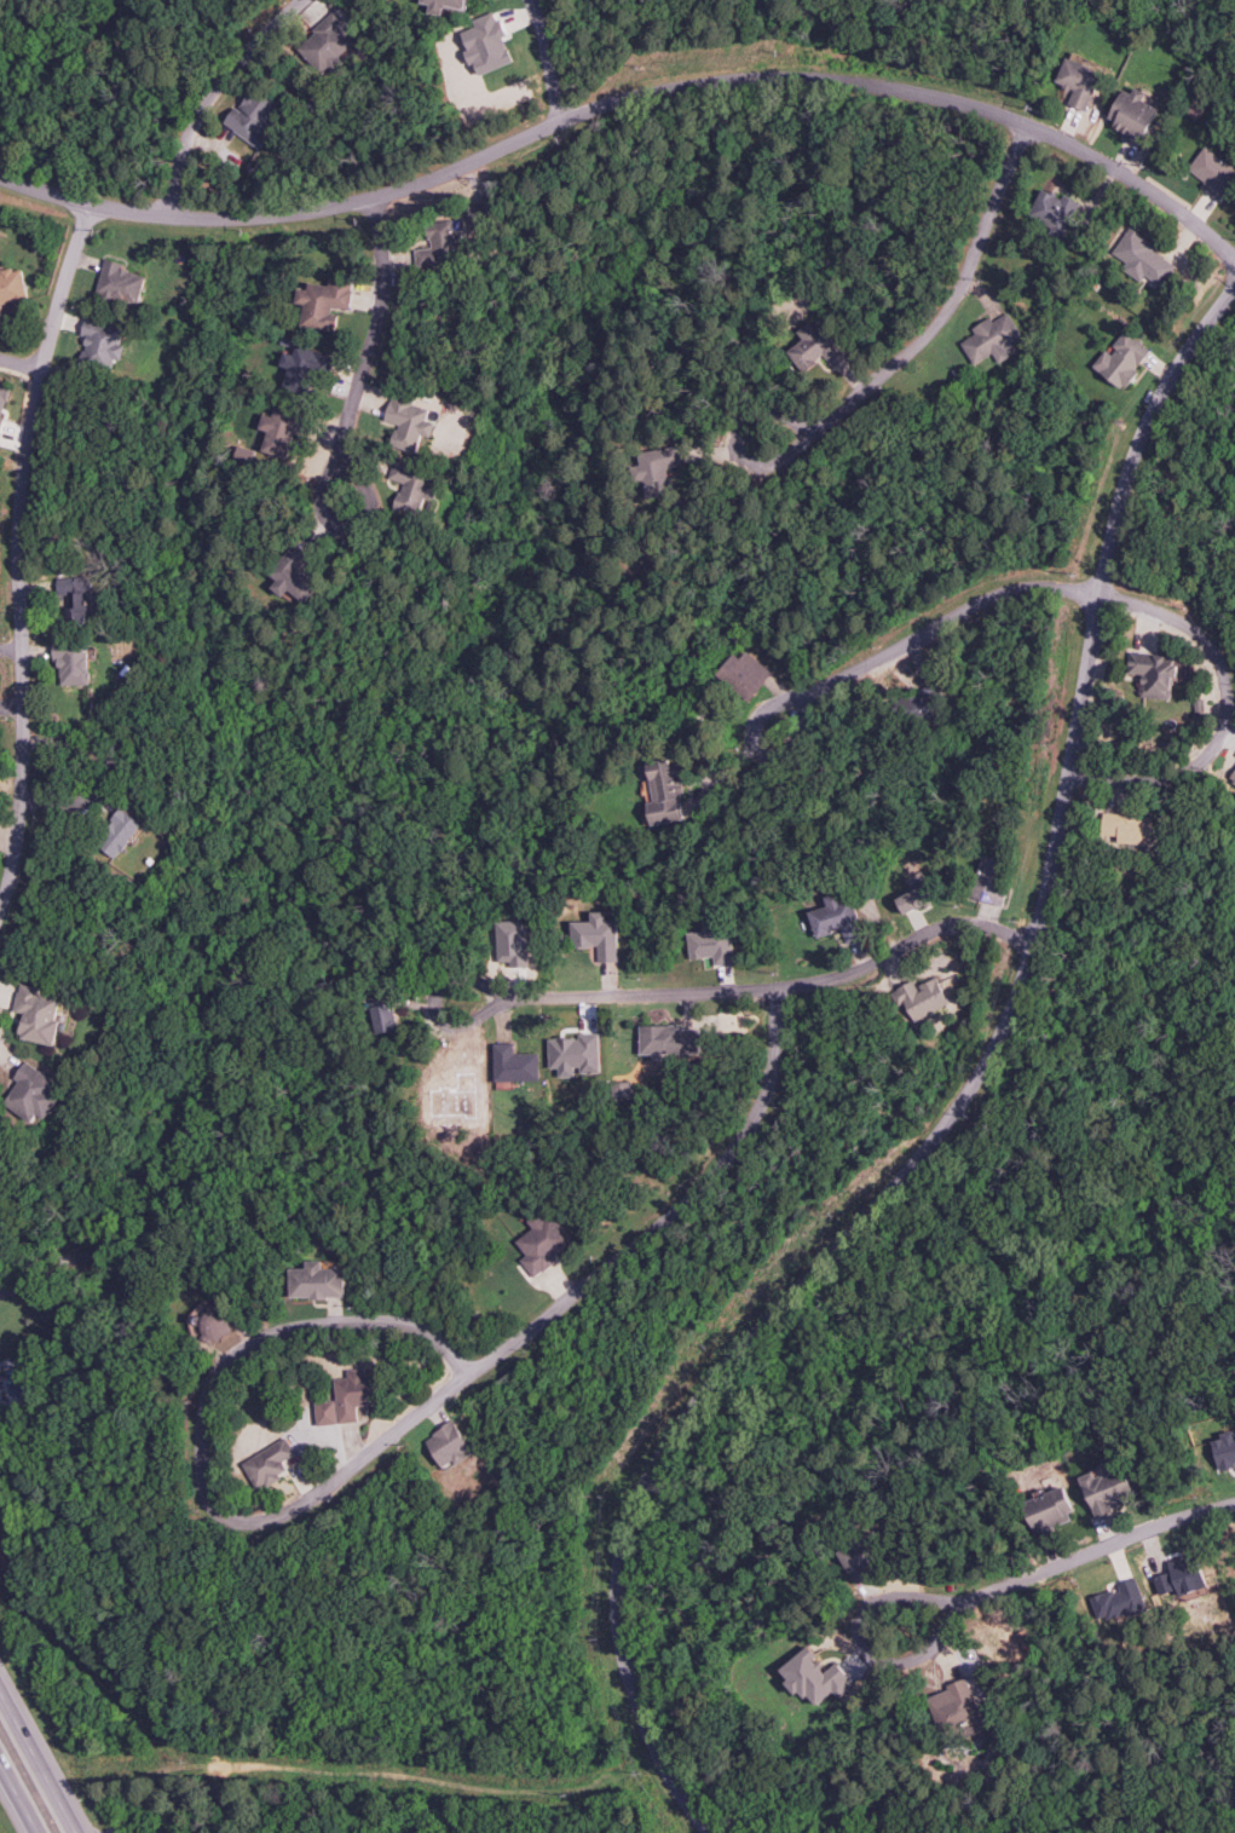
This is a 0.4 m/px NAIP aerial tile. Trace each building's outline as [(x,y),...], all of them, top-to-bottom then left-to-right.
[(431,4),(430,9),(442,11),(443,7),(467,11),(469,0),(422,0),(422,2),(431,4)] [(343,29),(348,23),(335,10),(299,45),(325,73),(356,43),(343,29)] [(480,75),(513,62),(503,36),(506,35),(496,10),(473,19),(475,26),(461,32),(468,50),(465,51),(470,65),(475,63),(480,75)] [(1068,104),(1087,110),(1101,69),(1065,57),(1056,82),(1073,88),(1068,104)] [(259,146),(286,104),(254,84),(239,109),(235,106),(224,124),(259,146)] [(1157,106),(1142,101),(1145,94),(1123,85),(1109,119),(1116,121),(1112,131),(1142,143),(1157,106)] [(1205,145),(1188,167),(1205,181),(1201,185),(1220,200),(1234,181),(1234,169),(1205,145)] [(1030,213),(1053,224),(1050,230),(1064,236),(1079,204),(1042,187),(1030,213)] [(415,249),(418,268),(458,264),(456,247),(463,247),(461,227),(454,228),(453,219),(427,222),(430,248),(415,249)] [(1176,264),(1152,250),(1156,243),(1129,226),(1113,252),(1127,261),(1122,270),(1141,281),(1144,275),(1163,286),(1176,264)] [(146,275),(123,270),(125,262),(105,258),(96,295),(139,305),(146,275)] [(28,299),(22,268),(0,272),(0,304),(28,299)] [(336,330),(339,309),(349,311),(354,280),(331,276),(329,285),(309,282),(308,289),(299,288),(296,302),(303,303),(300,325),(336,330)] [(961,342),(975,364),(993,352),(999,362),(1011,355),(1004,344),(1021,334),(1007,311),(992,321),(990,316),(972,328),(975,333),(961,342)] [(125,326),(86,316),(81,335),(87,337),(81,360),(112,369),(115,358),(121,360),(125,345),(120,344),(125,326)] [(804,339),(788,350),(802,372),(825,356),(833,367),(849,355),(825,322),(815,329),(811,322),(799,330),(804,339)] [(1110,352),(1106,349),(1093,365),(1125,390),(1140,371),(1137,368),(1151,349),(1126,330),(1110,352)] [(283,387),(311,396),(319,370),(329,373),(335,355),(297,344),(293,354),(284,351),(280,365),(289,367),(283,387)] [(11,386),(0,383),(0,430),(11,386)] [(418,452),(423,434),(432,436),(436,422),(427,419),(430,409),(415,404),(416,399),(393,392),(385,420),(398,423),(392,445),(418,452)] [(303,436),(309,417),(276,406),(273,416),(264,413),(259,428),(268,431),(262,451),(287,459),(294,433),(303,436)] [(249,468),(256,451),(238,445),(232,462),(249,468)] [(644,497),(672,494),(668,467),(683,465),(680,446),(638,451),(644,497)] [(395,507),(420,515),(426,497),(435,500),(440,485),(431,482),(434,472),(395,460),(389,478),(403,482),(395,507)] [(311,553),(294,541),(270,574),(278,579),(272,587),(284,596),(289,589),(306,602),(321,581),(301,566),(311,553)] [(88,577),(58,576),(57,594),(68,594),(68,622),(88,622),(88,577)] [(88,684),(89,641),(57,641),(57,684),(88,684)] [(747,702),(772,672),(742,647),(717,677),(747,702)] [(1171,699),(1172,677),(1181,677),(1182,667),(1174,666),(1175,654),(1130,651),(1128,672),(1141,673),(1140,697),(1171,699)] [(651,824),(683,819),(680,799),(686,798),(680,763),(670,765),(669,757),(647,761),(653,800),(647,801),(651,824)] [(116,858),(142,824),(121,807),(95,841),(116,858)] [(1010,862),(983,854),(971,897),(998,904),(1010,862)] [(897,896),(904,913),(936,901),(929,883),(897,896)] [(815,936),(842,929),(846,942),(863,937),(850,889),(824,896),(827,906),(808,911),(815,936)] [(617,920),(606,920),(606,911),(591,911),(591,921),(571,921),(571,947),(598,946),(598,961),(618,961),(617,920)] [(510,961),(510,967),(528,966),(526,920),(496,920),(498,962),(510,961)] [(689,958),(713,957),(713,964),(733,964),(731,920),(704,921),(704,931),(689,931),(689,958)] [(950,1004),(937,977),(917,986),(914,980),(891,991),(907,1024),(950,1004)] [(40,987),(20,983),(14,1011),(24,1012),(19,1037),(56,1044),(61,1019),(57,1019),(61,997),(39,993),(40,987)] [(398,1029),(391,997),(369,1002),(375,1034),(398,1029)] [(640,1025),(641,1055),(699,1053),(698,1028),(682,1028),(682,1024),(640,1025)]
